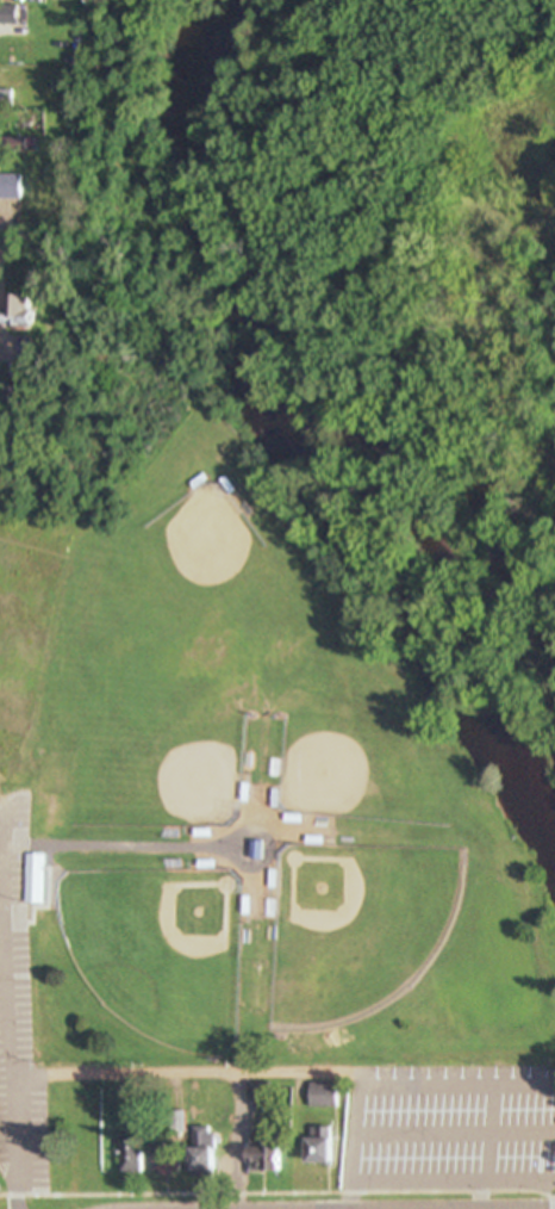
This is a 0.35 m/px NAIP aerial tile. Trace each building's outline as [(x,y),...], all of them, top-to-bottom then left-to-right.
[(12,25),(25,25),(25,8),(0,8),(0,35),(12,35),(12,25)] [(52,904),(52,854),(30,854),(30,904),(52,904)] [(186,1150),(178,1150),(178,1174),(209,1174),(209,1129),(186,1129),(186,1150)] [(296,1166),(326,1166),(326,1130),(307,1130),(307,1141),(296,1141),(296,1166)] [(172,1148),(145,1148),(145,1177),(172,1177),(172,1148)] [(240,1150),(240,1173),(274,1173),(274,1150),(240,1150)]
